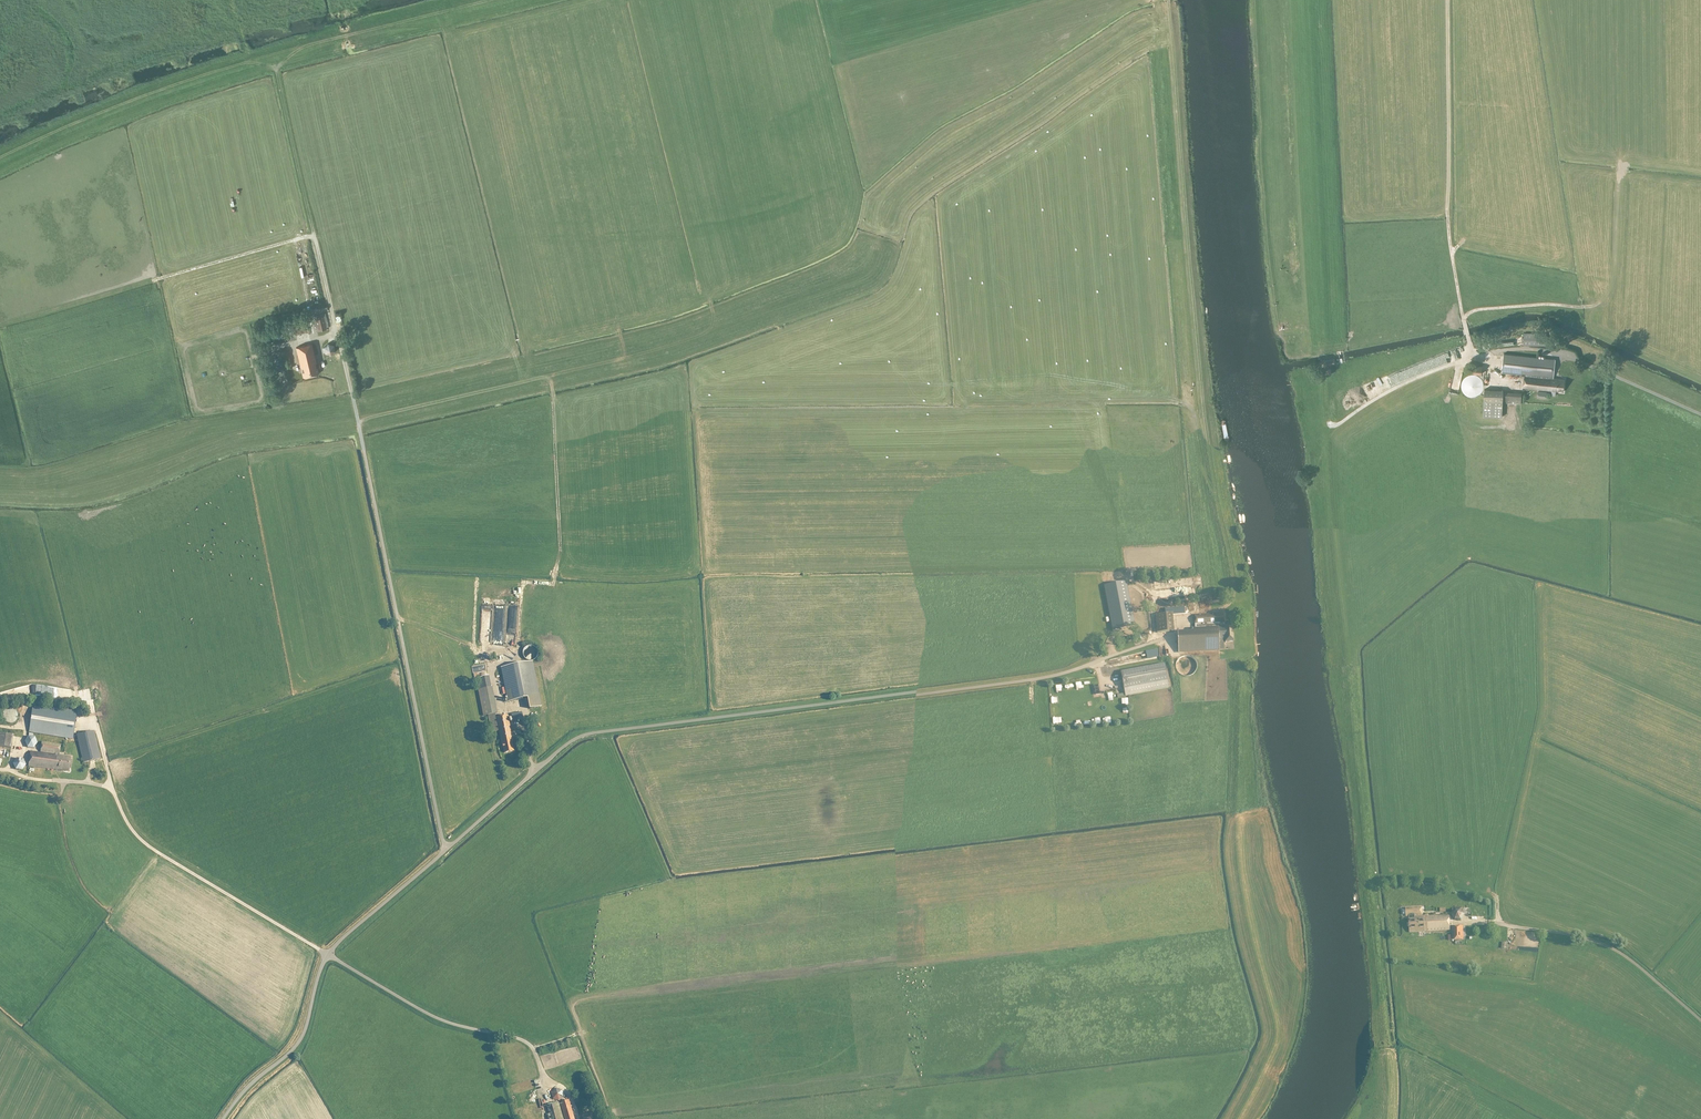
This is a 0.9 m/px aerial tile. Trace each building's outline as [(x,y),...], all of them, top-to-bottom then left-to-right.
[(317,331),(326,329),(326,328),(328,327),(325,313),(314,316),(317,331)] [(1523,345),(1545,346),(1546,334),(1523,333),(1523,345)] [(296,347),(303,377),(319,373),(312,344),(296,347)] [(323,345),(324,353),(333,351),(332,344),(323,345)] [(287,349),(277,352),(280,362),(282,361),(284,368),(291,367),(287,349)] [(1523,387),(1564,392),(1565,380),(1553,378),(1555,359),(1503,354),(1501,373),(1524,375),(1523,387)] [(1473,365),(1473,374),(1481,375),(1482,366),(1473,365)] [(1463,392),(1465,394),(1468,396),(1471,397),(1475,397),(1478,396),(1480,394),(1482,391),(1483,388),(1483,384),(1482,381),(1480,378),(1477,377),(1474,376),(1471,376),(1467,377),(1465,379),(1463,382),(1462,385),(1462,388),(1463,392)] [(1484,389),(1483,405),(1483,416),(1501,417),(1502,403),(1521,404),(1521,393),(1503,392),(1503,390),(1484,389)] [(1134,623),(1125,579),(1103,583),(1112,627),(1134,623)] [(1207,593),(1197,594),(1198,601),(1208,599),(1207,593)] [(1193,612),(1194,626),(1192,626),(1192,632),(1177,632),(1178,649),(1218,647),(1218,637),(1224,637),(1224,639),(1233,639),(1232,622),(1224,623),(1223,610),(1193,612)] [(1155,612),(1156,630),(1173,629),(1172,611),(1155,612)] [(1156,645),(1157,652),(1164,651),(1163,644),(1156,645)] [(1155,647),(1111,655),(1112,662),(1156,654),(1155,647)] [(1179,672),(1183,674),(1186,674),(1190,673),(1193,672),(1195,669),(1196,665),(1197,662),(1196,659),(1194,656),(1191,654),(1188,652),(1185,652),(1182,653),(1179,654),(1176,656),(1175,660),(1174,663),(1175,667),(1177,670),(1179,672)] [(1168,685),(1164,665),(1164,661),(1120,670),(1125,693),(1168,685)] [(532,662),(523,663),(502,668),(509,702),(527,698),(530,709),(541,707),(532,662)] [(478,678),(486,676),(484,665),(475,668),(478,678)] [(489,676),(476,679),(478,690),(483,716),(488,715),(495,714),(497,713),(492,687),(491,687),(489,676)] [(33,705),(29,732),(73,739),(77,711),(33,705)] [(496,718),(495,714),(488,715),(491,732),(499,731),(502,745),(503,745),(504,753),(514,751),(512,743),(513,742),(511,731),(515,730),(514,725),(510,726),(508,715),(496,718)] [(100,759),(94,731),(77,735),(83,763),(100,759)] [(12,736),(0,734),(0,747),(11,748),(12,736)] [(40,753),(30,752),(29,766),(68,771),(70,757),(59,756),(60,745),(41,742),(40,753)] [(23,758),(12,761),(15,769),(25,766),(23,758)] [(1420,904),(1405,905),(1405,914),(1408,913),(1408,914),(1409,930),(1449,927),(1448,912),(1424,913),(1424,914),(1414,914),(1413,913),(1421,913),(1420,904)] [(1453,906),(1451,912),(1454,917),(1461,917),(1464,912),(1460,906),(1453,906)] [(1451,924),(1451,937),(1462,937),(1462,923),(1451,924)] [(568,1046),(552,1050),(553,1054),(542,1056),(543,1059),(570,1053),(568,1046)] [(550,1068),(570,1063),(568,1058),(549,1064),(550,1068)] [(528,1082),(536,1118),(545,1118),(536,1080),(528,1082)] [(561,1098),(561,1089),(551,1090),(552,1099),(561,1098)] [(569,1100),(560,1102),(565,1118),(574,1118),(569,1100)] [(558,1102),(544,1106),(548,1118),(563,1118),(558,1102)]
